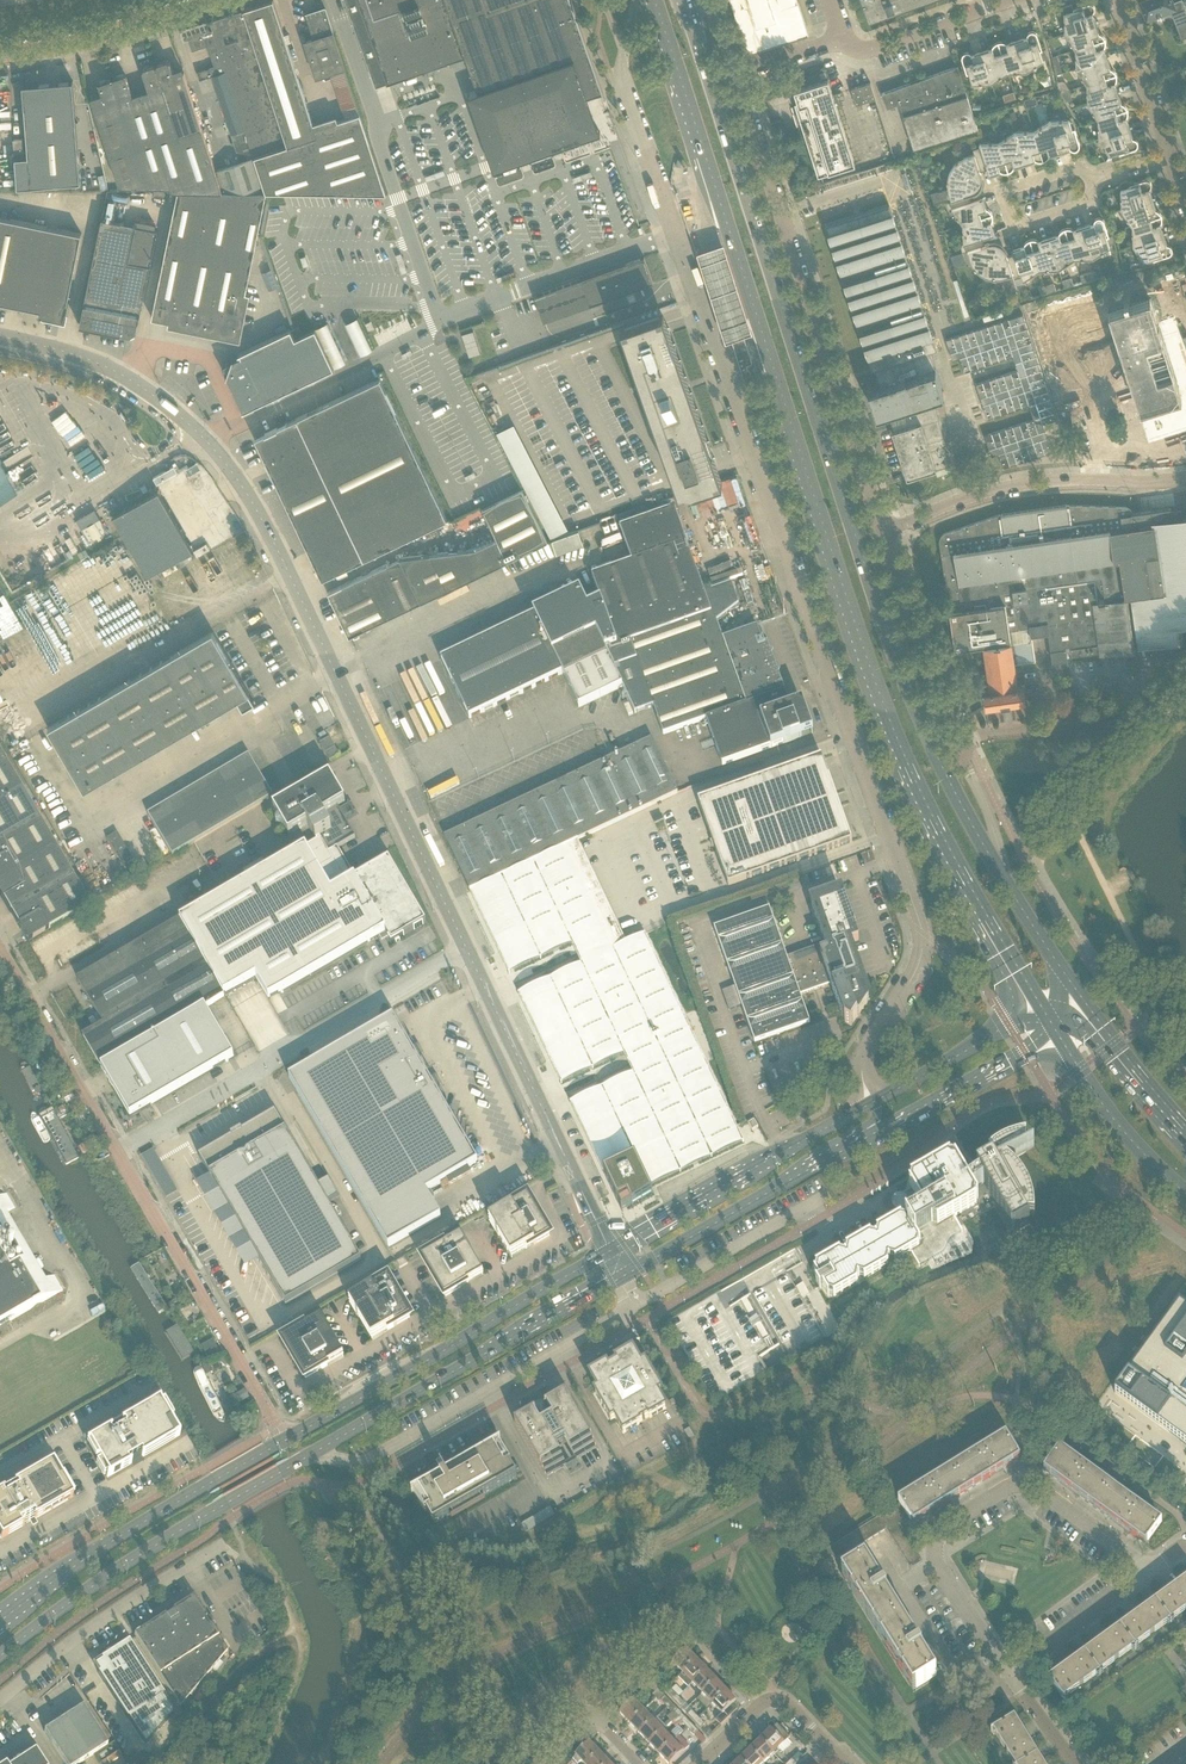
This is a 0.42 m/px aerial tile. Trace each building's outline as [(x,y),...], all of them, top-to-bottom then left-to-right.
[(253,157),(266,192),(386,193),(359,114),(315,128),(273,0),(243,10),(287,147),(253,157)] [(376,86),(386,82),(387,84),(416,73),(392,0),(345,0),(376,86)] [(416,73),(465,56),(477,92),(482,105),(498,150),(590,118),(584,99),(603,92),(571,3),(570,0),(392,0),(416,73)] [(747,48),(757,44),(757,42),(775,36),(807,26),(798,0),(732,0),(747,48)] [(869,12),(903,0),(865,0),(869,12)] [(1175,9),(1172,2),(1172,0),(1139,0),(1138,1),(1147,21),(1175,9)] [(1064,24),(1065,33),(1096,23),(1093,16),(1091,16),(1091,14),(1092,13),(1094,12),(1094,11),(1094,10),(1095,9),(1095,8),(1094,7),(1094,6),(1093,5),(1093,4),(1091,4),(1090,3),(1089,3),(1088,3),(1073,8),(1071,4),(1062,7),(1064,14),(1064,21),(1064,24)] [(316,77),(344,68),(345,68),(332,29),(326,9),(306,15),(313,39),(305,41),(316,77)] [(216,42),(225,71),(253,157),(287,147),(243,10),(209,21),(216,42)] [(1185,35),(1185,12),(1177,15),(1185,35)] [(181,30),(185,40),(189,39),(193,50),(208,44),(215,66),(200,71),(197,72),(199,78),(200,79),(212,75),(212,76),(225,71),(216,42),(209,21),(181,30)] [(1071,43),(1075,49),(1105,40),(1104,38),(1104,37),(1103,36),(1101,34),(1099,33),(1097,34),(1096,31),(1098,31),(1096,23),(1065,33),(1070,41),(1069,41),(1071,44),(1071,43)] [(1024,38),(1016,40),(1026,71),(1043,60),(1040,51),(1042,50),(1037,35),(1036,33),(1035,32),(1034,32),(1033,31),(1032,31),(1031,31),(1030,32),(1029,32),(1028,33),(1027,34),(1027,35),(1027,36),(1027,37),(1027,39),(1025,40),(1024,38)] [(1000,42),(998,42),(1007,72),(1026,71),(1016,40),(1009,42),(1009,44),(1007,45),(1006,43),(1005,42),(1004,42),(1002,42),(1001,41),(1000,42)] [(1076,68),(1107,58),(1103,48),(1105,47),(1105,44),(1105,43),(1105,42),(1105,41),(1105,40),(1075,49),(1075,56),(1075,59),(1076,59),(1076,68)] [(989,49),(982,51),(991,82),(1007,72),(998,42),(996,43),(995,43),(994,44),(993,46),(992,46),(992,48),(992,50),(990,51),(989,49)] [(991,82),(982,51),(974,54),(975,56),(972,56),(971,55),(970,53),(969,53),(968,52),(967,52),(966,52),(964,53),(963,54),(962,55),(962,56),(961,57),(962,58),(962,59),(966,74),(969,73),(972,83),(991,82)] [(1076,68),(1086,84),(1116,75),(1115,73),(1115,72),(1114,71),(1112,70),(1112,69),(1110,68),(1108,69),(1107,66),(1109,66),(1107,58),(1076,68)] [(156,66),(179,135),(202,127),(184,72),(174,76),(170,62),(167,60),(158,63),(156,66)] [(1059,62),(1053,63),(1055,74),(1062,72),(1059,62)] [(949,63),(873,91),(876,98),(881,115),(886,113),(899,154),(924,146),(910,104),(958,87),(949,63)] [(177,191),(222,192),(215,170),(216,169),(202,127),(179,135),(156,66),(154,65),(144,68),(142,71),(151,96),(134,101),(126,76),(124,75),(115,78),(113,81),(110,79),(101,82),(99,85),(104,99),(92,102),(96,114),(120,186),(134,186),(145,183),(146,186),(171,186),(172,191),(177,191)] [(240,161),(216,169),(215,170),(222,192),(266,192),(253,157),(225,71),(212,76),(240,161)] [(1086,84),(1087,103),(1118,93),(1116,86),(1114,86),(1113,84),(1115,83),(1116,82),(1116,81),(1116,79),(1117,78),(1117,77),(1116,76),(1116,75),(1086,84)] [(828,80),(794,91),(797,102),(795,103),(818,176),(855,164),(828,80)] [(15,158),(17,187),(80,182),(73,87),(73,85),(73,81),(71,81),(71,82),(39,85),(39,84),(31,84),(31,85),(24,86),(24,85),(22,85),(22,89),(23,89),(28,157),(15,158)] [(1061,81),(1057,82),(1058,87),(1061,92),(1069,90),(1069,88),(1068,87),(1067,86),(1066,83),(1065,82),(1064,81),(1063,81),(1062,81),(1061,81)] [(873,91),(872,87),(871,83),(851,89),(856,105),(876,98),(873,91)] [(1069,90),(1061,92),(1067,101),(1068,100),(1070,99),(1071,98),(1071,97),(1071,96),(1071,94),(1070,92),(1070,91),(1069,90)] [(1006,94),(1004,97),(1005,101),(1016,98),(1014,92),(1006,94)] [(1087,103),(1098,119),(1127,110),(1127,108),(1126,106),(1124,105),(1123,104),(1121,103),(1119,104),(1119,101),(1120,101),(1118,93),(1087,103)] [(1034,96),(1023,100),(1025,106),(1033,104),(1034,103),(1035,102),(1035,101),(1035,100),(1035,99),(1034,96)] [(1098,119),(1098,138),(1129,128),(1127,121),(1125,121),(1124,119),(1125,119),(1126,118),(1127,117),(1127,116),(1128,115),(1128,114),(1128,113),(1128,111),(1127,110),(1098,119)] [(1069,120),(1049,121),(1059,152),(1067,149),(1066,147),(1069,146),(1069,148),(1070,149),(1071,150),(1072,150),(1074,151),(1075,151),(1075,150),(1076,150),(1077,149),(1078,149),(1078,148),(1079,148),(1079,147),(1079,146),(1079,145),(1079,144),(1074,129),(1072,129),(1069,120)] [(1049,121),(1033,131),(1043,161),(1045,160),(1046,159),(1048,158),(1048,157),(1049,157),(1049,155),(1049,153),(1051,152),(1052,154),(1059,152),(1049,121)] [(1129,128),(1098,138),(1103,144),(1109,154),(1110,154),(1112,161),(1121,158),(1120,154),(1132,150),(1134,149),(1136,148),(1137,147),(1138,146),(1138,144),(1138,142),(1137,141),(1136,140),(1135,139),(1134,139),(1133,138),(1132,138),(1130,139),(1130,136),(1132,136),(1129,128)] [(1033,131),(1014,132),(1024,163),(1032,160),(1031,158),(1034,158),(1034,159),(1036,161),(1037,161),(1039,161),(1040,161),(1042,161),(1043,161),(1033,131)] [(1014,132),(999,142),(1008,172),(1009,172),(1010,171),(1012,170),(1013,168),(1014,168),(1014,166),(1014,164),(1016,163),(1017,165),(1024,163),(1014,132)] [(1084,134),(1080,135),(1083,143),(1090,141),(1088,136),(1087,135),(1086,134),(1085,134),(1084,134)] [(14,139),(14,152),(23,151),(22,139),(14,139)] [(980,147),(977,148),(979,155),(983,154),(988,169),(987,169),(989,174),(997,172),(996,170),(999,169),(1000,171),(1001,172),(1002,172),(1004,172),(1004,173),(1006,172),(1008,172),(999,142),(979,143),(980,147)] [(950,170),(976,184),(981,186),(981,185),(982,183),(982,182),(982,180),(982,179),(982,178),(982,177),(982,176),(981,175),(980,171),(987,169),(988,169),(983,154),(979,155),(977,148),(973,149),(974,154),(964,158),(960,159),(957,161),(955,164),(952,167),(950,170)] [(932,162),(917,154),(922,167),(933,163),(932,162)] [(532,157),(533,171),(554,169),(553,157),(547,158),(547,155),(532,157)] [(948,190),(930,194),(934,205),(946,201),(947,205),(955,203),(956,207),(971,202),(970,202),(968,194),(972,193),(973,193),(974,192),(975,192),(976,191),(977,191),(978,190),(979,189),(979,188),(980,187),(981,186),(976,184),(950,170),(949,174),(948,177),(947,181),(947,185),(948,189),(948,190)] [(1128,181),(1120,183),(1122,190),(1121,190),(1121,197),(1120,197),(1120,200),(1121,200),(1121,209),(1152,200),(1150,192),(1148,193),(1147,190),(1149,190),(1150,188),(1151,187),(1151,186),(1151,185),(1151,184),(1151,183),(1150,182),(1150,181),(1149,181),(1148,180),(1147,180),(1146,180),(1145,180),(1144,180),(1129,185),(1128,181)] [(222,192),(177,191),(151,318),(168,321),(167,325),(177,327),(188,330),(190,330),(201,333),(202,333),(213,335),(215,335),(226,338),(228,338),(239,340),(240,340),(250,293),(245,292),(266,192),(222,192)] [(952,208),(962,224),(992,214),(991,213),(991,212),(990,211),(989,210),(988,209),(986,208),(984,209),(983,206),(985,206),(983,198),(970,202),(971,202),(956,207),(955,203),(947,205),(948,209),(952,208)] [(1121,209),(1132,226),(1161,216),(1161,215),(1161,214),(1160,214),(1160,213),(1158,212),(1158,211),(1157,210),(1155,210),(1153,210),(1153,208),(1154,207),(1152,200),(1121,209)] [(881,386),(878,387),(868,390),(877,416),(889,412),(895,430),(892,431),(893,432),(894,432),(908,476),(907,477),(907,478),(912,477),(949,464),(947,452),(946,452),(938,418),(939,417),(939,416),(938,417),(936,408),(937,408),(937,407),(936,407),(933,396),(941,393),(942,395),(943,394),(935,369),(934,369),(928,351),(935,349),(889,205),(826,225),(872,369),(875,369),(881,386)] [(960,244),(961,248),(968,246),(967,242),(982,237),(994,233),(992,226),(990,226),(989,224),(991,223),(992,221),(992,220),(992,219),(992,218),(992,217),(992,216),(992,215),(992,214),(962,224),(963,243),(960,244)] [(1132,226),(1132,245),(1163,235),(1161,227),(1159,228),(1158,225),(1159,225),(1160,224),(1161,223),(1161,222),(1162,220),(1162,218),(1161,216),(1132,226)] [(17,306),(33,224),(0,217),(0,303),(17,306)] [(79,325),(135,336),(157,230),(101,218),(79,325)] [(1091,224),(1083,226),(1093,257),(1109,247),(1109,245),(1106,237),(1109,236),(1104,221),(1103,220),(1103,219),(1102,219),(1101,218),(1100,218),(1099,218),(1098,218),(1097,218),(1096,218),(1095,219),(1094,220),(1094,221),(1094,222),(1093,222),(1093,223),(1094,225),(1091,226),(1091,224)] [(33,224),(17,306),(39,311),(38,315),(64,320),(68,303),(67,303),(80,233),(33,224)] [(1066,228),(1065,228),(1074,258),(1093,257),(1083,226),(1076,229),(1076,231),(1074,231),(1073,230),(1072,229),(1071,228),(1070,228),(1068,228),(1066,228)] [(1056,235),(1048,238),(1058,269),(1074,258),(1065,228),(1063,229),(1061,230),(1060,231),(1060,232),(1059,233),(1058,234),(1059,236),(1056,237),(1056,235)] [(1163,235),(1132,245),(1143,261),(1146,260),(1147,265),(1155,264),(1153,260),(1168,255),(1169,255),(1170,255),(1170,254),(1171,254),(1171,253),(1172,252),(1172,251),(1172,250),(1172,249),(1172,248),(1171,248),(1171,247),(1170,246),(1169,245),(1168,245),(1167,245),(1166,245),(1164,245),(1164,243),(1166,242),(1163,235)] [(974,267),(983,275),(999,244),(998,243),(997,243),(996,243),(995,243),(992,242),(990,243),(989,243),(984,245),(982,237),(967,242),(968,246),(961,248),(962,252),(967,250),(969,257),(974,267)] [(1031,239),(1030,240),(1039,269),(1058,269),(1048,238),(1041,240),(1041,242),(1039,243),(1038,241),(1037,240),(1036,240),(1034,239),(1032,239),(1031,239)] [(1013,249),(1015,254),(1020,269),(1016,270),(1018,278),(1014,279),(1016,286),(1025,283),(1024,280),(1039,269),(1030,240),(1029,240),(1028,240),(1026,241),(1026,242),(1025,243),(1024,244),(1024,246),(1024,248),(1021,248),(1021,246),(1013,249)] [(731,336),(743,333),(752,330),(724,242),(718,244),(706,248),(697,251),(725,338),(731,336)] [(999,244),(983,275),(986,276),(988,276),(990,277),(992,277),(994,278),(997,278),(999,278),(1001,277),(1004,277),(1007,291),(1017,289),(1016,286),(1014,279),(1018,278),(1016,270),(1020,269),(1015,254),(1007,257),(1006,253),(1006,252),(1006,251),(1005,250),(1004,249),(1003,247),(1002,246),(1001,245),(1000,245),(999,244)] [(962,251),(951,255),(955,266),(966,262),(962,251)] [(643,257),(579,280),(589,306),(652,283),(653,283),(644,257),(643,257)] [(1087,273),(1079,275),(1081,282),(1089,280),(1087,273)] [(1063,282),(1064,287),(1073,285),(1072,279),(1063,282)] [(1045,287),(1047,293),(1056,290),(1054,284),(1045,287)] [(1040,320),(1062,389),(1062,390),(1125,370),(1127,378),(1138,409),(1148,443),(1185,431),(1185,353),(1183,342),(1174,317),(1158,322),(1150,297),(1130,303),(1128,298),(1123,300),(1121,294),(1040,320)] [(1018,297),(1010,299),(1012,307),(1020,304),(1018,297)] [(723,478),(665,314),(663,309),(621,324),(680,493),(723,478)] [(959,357),(963,371),(1017,356),(1016,353),(1034,348),(1024,315),(945,337),(951,359),(959,357)] [(360,354),(372,348),(356,316),(343,323),(360,354)] [(222,365),(224,370),(226,374),(226,377),(227,376),(233,388),(232,388),(232,389),(233,388),(243,410),(242,411),(253,406),(253,407),(254,407),(254,406),(333,368),(318,335),(331,329),(328,322),(295,338),(290,329),(237,354),(238,355),(239,354),(240,356),(232,360),(233,359),(232,358),(231,361),(222,365)] [(469,359),(494,352),(484,322),(460,330),(469,359)] [(735,335),(731,336),(744,377),(746,385),(754,382),(749,368),(748,368),(747,364),(752,362),(743,333),(735,335)] [(1002,466),(1050,454),(1041,415),(1054,412),(1045,376),(1029,380),(1027,374),(1019,376),(1017,370),(997,375),(1006,411),(1030,405),(1034,420),(984,432),(990,456),(999,453),(1002,466)] [(380,379),(255,438),(322,579),(447,519),(380,379)] [(981,397),(991,396),(990,383),(979,385),(981,397)] [(18,490),(5,468),(0,459),(0,500),(18,490)] [(195,465),(188,469),(191,473),(197,469),(195,465)] [(174,466),(153,478),(157,484),(177,472),(174,466)] [(328,592),(339,615),(349,636),(548,541),(522,489),(483,509),(497,537),(475,548),(400,557),(328,592)] [(40,514),(24,492),(13,500),(14,501),(20,496),(26,504),(20,509),(29,522),(40,514)] [(116,517),(125,534),(148,573),(190,548),(157,492),(116,517)] [(1184,624),(1185,624),(1185,518),(1171,522),(1169,508),(1171,508),(1170,507),(1132,513),(1131,512),(1129,509),(1127,508),(1126,507),(1125,507),(1124,507),(1066,505),(1001,514),(945,533),(944,534),(943,534),(942,535),(941,536),(940,537),(940,538),(940,539),(940,540),(940,542),(945,585),(947,585),(951,611),(948,611),(953,649),(963,648),(963,647),(983,644),(989,688),(982,689),(984,704),(1025,698),(1023,683),(1016,684),(1008,629),(1047,623),(1053,662),(1067,660),(1065,646),(1099,641),(1099,644),(1072,649),(1072,655),(1100,651),(1101,654),(1100,654),(1100,655),(1132,650),(1132,649),(1131,650),(1131,648),(1138,647),(1183,640),(1183,641),(1184,640),(1183,640),(1181,625),(1184,624)] [(585,608),(584,608),(624,685),(622,686),(635,713),(653,706),(663,734),(706,719),(722,765),(783,743),(784,743),(788,741),(793,740),(812,733),(802,703),(798,705),(797,701),(788,702),(788,700),(791,699),(789,694),(786,695),(784,691),(783,692),(780,683),(781,683),(781,682),(780,682),(777,674),(778,674),(777,672),(776,673),(774,664),(775,664),(774,663),(773,663),(770,655),(771,655),(771,653),(770,654),(767,646),(768,645),(767,644),(765,645),(762,638),(761,639),(760,634),(758,635),(756,627),(722,639),(716,621),(728,612),(726,605),(724,605),(722,601),(723,601),(721,596),(720,596),(718,588),(711,591),(704,593),(674,508),(663,512),(620,527),(632,561),(609,570),(592,576),(600,600),(585,608)] [(100,519),(81,529),(88,542),(97,537),(98,540),(102,538),(100,535),(107,531),(100,519)] [(583,544),(578,531),(552,540),(557,553),(583,544)] [(578,707),(622,686),(624,685),(584,608),(585,608),(578,594),(566,600),(563,595),(555,599),(557,604),(441,659),(469,718),(562,673),(578,707)] [(176,630),(189,625),(186,616),(173,620),(176,630)] [(1029,628),(1022,629),(1023,643),(1031,642),(1029,628)] [(243,709),(255,702),(231,662),(212,631),(48,728),(84,789),(237,700),(243,709)] [(422,743),(451,730),(438,701),(420,709),(428,726),(417,731),(419,737),(420,737),(422,743)] [(339,755),(333,745),(329,738),(319,743),(330,761),(339,755)] [(444,837),(470,891),(578,840),(595,832),(594,832),(678,792),(652,738),(444,837)] [(148,814),(172,855),(273,796),(248,755),(148,814)] [(728,886),(852,842),(822,757),(698,801),(712,840),(710,840),(712,847),(714,846),(728,886)] [(21,789),(5,760),(0,763),(0,802),(21,789)] [(180,920),(78,980),(104,1024),(83,1036),(101,1068),(205,1007),(208,1005),(224,996),(224,997),(226,996),(226,995),(256,978),(269,1000),(385,932),(391,943),(404,936),(404,935),(414,929),(414,930),(423,925),(423,924),(426,922),(389,858),(355,877),(338,847),(355,837),(355,836),(344,817),(346,816),(346,815),(343,809),(341,809),(339,810),(338,806),(345,802),(330,775),(273,808),(289,835),(307,824),(313,833),(314,836),(317,840),(290,855),(268,868),(248,880),(222,895),(202,907),(180,920)] [(38,818),(21,789),(0,802),(0,840),(38,818)] [(55,847),(38,818),(0,840),(0,878),(55,847)] [(127,827),(145,857),(156,851),(138,820),(127,827)] [(107,839),(125,869),(136,863),(117,832),(107,839)] [(578,840),(470,891),(489,932),(504,963),(508,972),(509,973),(510,973),(514,970),(572,943),(581,964),(626,942),(578,840)] [(10,912),(72,876),(55,847),(0,878),(0,894),(10,912)] [(248,880),(268,868),(263,860),(262,858),(243,869),(248,880)] [(357,870),(363,867),(359,861),(353,864),(357,870)] [(72,876),(10,912),(27,941),(89,905),(72,876)] [(769,909),(714,929),(748,1022),(751,1031),(755,1043),(810,1023),(809,1022),(800,995),(831,984),(842,1017),(843,1017),(845,1022),(851,1026),(854,1022),(867,1002),(867,1001),(869,998),(864,986),(865,986),(851,945),(859,942),(856,934),(841,892),(830,896),(811,903),(826,944),(787,958),(769,909)] [(581,964),(518,993),(561,1083),(624,1053),(633,1073),(696,1043),(645,933),(626,942),(581,964)] [(205,1007),(101,1068),(102,1068),(101,1068),(130,1118),(234,1057),(205,1007)] [(290,1076),(289,1077),(388,1247),(388,1246),(435,1219),(441,1216),(426,1191),(431,1188),(477,1161),(393,1016),(388,1019),(290,1076)] [(633,1073),(570,1102),(618,1202),(622,1212),(627,1209),(652,1194),(649,1187),(743,1142),(696,1043),(633,1073)] [(21,1057),(20,1058),(19,1059),(19,1060),(19,1061),(19,1063),(35,1089),(37,1092),(38,1093),(39,1093),(41,1092),(42,1091),(42,1090),(42,1089),(41,1086),(25,1059),(24,1058),(23,1058),(21,1057)] [(75,1161),(77,1161),(77,1160),(78,1157),(77,1154),(76,1152),(56,1115),(55,1112),(53,1110),(51,1109),(49,1109),(47,1109),(46,1111),(45,1112),(45,1115),(46,1117),(47,1120),(68,1156),(70,1158),(72,1160),(75,1161)] [(338,1195),(328,1178),(317,1185),(275,1113),(242,1132),(241,1130),(241,1131),(232,1136),(231,1136),(232,1138),(199,1157),(286,1305),(362,1261),(327,1202),(338,1195)] [(754,1119),(748,1123),(752,1130),(758,1127),(754,1119)] [(815,1265),(814,1270),(819,1279),(816,1281),(820,1288),(823,1286),(828,1295),(834,1296),(858,1282),(859,1277),(864,1279),(888,1265),(890,1259),(895,1261),(910,1252),(916,1262),(919,1267),(920,1266),(919,1266),(926,1262),(941,1253),(943,1251),(945,1249),(948,1241),(952,1237),(961,1232),(962,1232),(954,1217),(977,1204),(978,1198),(973,1189),(984,1183),(988,1191),(995,1203),(998,1208),(1013,1234),(1030,1224),(1024,1215),(1035,1218),(1034,1213),(1034,1207),(1033,1201),(1032,1198),(1030,1192),(1028,1187),(1025,1182),(1021,1177),(1018,1172),(1014,1168),(1011,1166),(1009,1164),(1007,1162),(1019,1155),(1027,1151),(1026,1150),(1026,1137),(1020,1138),(1014,1140),(1009,1142),(1003,1145),(998,1148),(993,1151),(989,1155),(992,1161),(976,1170),(980,1176),(977,1178),(973,1171),(968,1174),(972,1181),(969,1182),(955,1159),(950,1157),(911,1180),(909,1186),(911,1189),(902,1195),(901,1198),(900,1198),(898,1199),(897,1199),(896,1200),(896,1201),(895,1202),(895,1203),(896,1204),(896,1205),(896,1206),(897,1206),(898,1207),(897,1211),(900,1216),(876,1230),(875,1235),(870,1233),(846,1247),(845,1253),(840,1251),(815,1265)] [(9,1319),(9,1321),(63,1289),(54,1274),(42,1281),(3,1214),(15,1207),(6,1193),(0,1196),(0,1325),(9,1319)] [(489,1220),(498,1236),(500,1235),(511,1254),(533,1244),(533,1245),(550,1235),(527,1197),(489,1220)] [(480,1273),(460,1237),(422,1258),(445,1297),(461,1287),(461,1286),(480,1273)] [(714,1402),(748,1383),(825,1338),(787,1271),(803,1262),(798,1255),(795,1248),(741,1279),(668,1322),(662,1325),(663,1325),(668,1322),(714,1402),(709,1405),(714,1402)] [(404,1257),(396,1262),(399,1268),(408,1264),(404,1257)] [(349,1301),(358,1317),(360,1317),(372,1336),(393,1326),(394,1327),(410,1317),(387,1279),(349,1301)] [(1115,1393),(1169,1433),(1171,1431),(1185,1442),(1185,1310),(1179,1305),(1161,1329),(1163,1330),(1136,1367),(1134,1366),(1115,1393)] [(329,1335),(331,1334),(321,1318),(283,1340),(305,1378),(321,1369),(321,1368),(341,1354),(329,1335)] [(218,1348),(206,1355),(210,1361),(221,1354),(218,1348)] [(613,1372),(613,1373),(611,1374),(607,1366),(590,1376),(599,1391),(595,1393),(611,1420),(615,1418),(623,1433),(639,1423),(639,1422),(648,1417),(649,1418),(665,1408),(657,1394),(661,1391),(645,1364),(641,1366),(632,1351),(616,1361),(621,1368),(619,1370),(618,1369),(617,1368),(616,1368),(615,1368),(614,1369),(613,1369),(613,1370),(613,1371),(613,1372)] [(226,1355),(219,1359),(223,1368),(229,1365),(230,1364),(226,1355)] [(217,1360),(210,1363),(211,1363),(211,1364),(215,1371),(221,1368),(218,1362),(217,1361),(217,1360)] [(221,1422),(223,1423),(224,1421),(225,1418),(225,1415),(224,1411),(222,1406),(207,1375),(204,1370),(202,1368),(200,1366),(198,1366),(195,1366),(194,1368),(192,1370),(192,1372),(193,1375),(196,1381),(211,1411),(213,1416),(216,1419),(219,1421),(221,1422)] [(544,1418),(543,1420),(540,1422),(534,1412),(537,1410),(537,1409),(514,1422),(545,1475),(546,1475),(544,1471),(562,1460),(554,1445),(566,1438),(574,1453),(593,1443),(595,1446),(596,1446),(565,1393),(543,1406),(544,1406),(546,1405),(552,1415),(550,1417),(547,1416),(547,1415),(547,1414),(547,1413),(546,1413),(545,1412),(544,1412),(543,1413),(542,1413),(542,1414),(542,1415),(541,1416),(542,1416),(542,1417),(543,1418),(544,1418)] [(125,1425),(118,1429),(111,1433),(109,1430),(111,1429),(110,1428),(88,1441),(89,1442),(86,1444),(95,1459),(99,1457),(100,1459),(96,1461),(103,1474),(118,1465),(120,1468),(108,1475),(109,1476),(131,1463),(130,1462),(129,1463),(127,1460),(134,1456),(141,1452),(142,1455),(141,1456),(141,1457),(179,1435),(179,1434),(173,1437),(165,1423),(173,1419),(163,1402),(160,1404),(158,1402),(160,1401),(159,1400),(121,1422),(122,1423),(123,1422),(125,1425)] [(229,1400),(221,1404),(229,1418),(237,1414),(233,1406),(229,1400)] [(1005,1435),(952,1468),(966,1492),(983,1481),(982,1480),(1002,1467),(1003,1469),(1019,1459),(1017,1455),(1018,1455),(1005,1435)] [(436,1482),(415,1494),(421,1504),(426,1513),(433,1525),(451,1514),(453,1513),(455,1517),(486,1499),(484,1496),(517,1477),(511,1466),(499,1445),(446,1476),(445,1474),(441,1467),(440,1467),(442,1470),(437,1473),(440,1477),(441,1479),(436,1482)] [(1079,1496),(1095,1508),(1110,1486),(1060,1449),(1046,1467),(1046,1468),(1044,1471),(1059,1482),(1060,1481),(1080,1495),(1079,1496)] [(60,1470),(56,1464),(53,1466),(51,1464),(54,1462),(53,1461),(14,1484),(15,1485),(16,1484),(18,1487),(4,1495),(3,1492),(4,1491),(4,1490),(0,1492),(0,1537),(1,1537),(2,1538),(24,1525),(23,1524),(22,1525),(20,1522),(34,1514),(35,1517),(34,1518),(34,1519),(74,1496),(73,1495),(74,1494),(60,1470)] [(900,1504),(909,1519),(911,1521),(913,1524),(929,1514),(929,1513),(949,1500),(950,1502),(966,1492),(952,1468),(899,1501),(900,1504)] [(1110,1486),(1095,1508),(1110,1519),(1111,1517),(1131,1532),(1130,1533),(1145,1544),(1147,1541),(1148,1541),(1161,1523),(1110,1486)] [(909,1519),(900,1504),(891,1510),(900,1525),(909,1519)] [(521,1524),(526,1532),(554,1515),(550,1508),(521,1524)] [(880,1533),(886,1530),(891,1510),(872,1521),(880,1533)] [(904,1531),(900,1525),(891,1510),(886,1530),(891,1539),(904,1531)] [(874,1537),(880,1533),(872,1521),(866,1525),(874,1537)] [(867,1541),(874,1537),(866,1525),(860,1529),(867,1541)] [(861,1545),(867,1541),(860,1529),(854,1533),(861,1545)] [(907,1537),(904,1531),(891,1539),(895,1545),(907,1537)] [(855,1549),(861,1545),(854,1533),(848,1537),(855,1549)] [(849,1552),(855,1549),(848,1537),(842,1540),(849,1552)] [(911,1543),(907,1537),(895,1545),(899,1551),(911,1543)] [(843,1556),(849,1552),(842,1540),(835,1544),(843,1556)] [(899,1551),(903,1557),(915,1549),(911,1543),(899,1551)] [(843,1556),(835,1544),(829,1548),(837,1560),(843,1556)] [(915,1549),(903,1557),(907,1563),(919,1556),(915,1549)] [(923,1562),(919,1556),(907,1563),(910,1569),(923,1562)] [(843,1576),(878,1633),(913,1691),(936,1677),(921,1653),(922,1653),(919,1648),(886,1596),(887,1595),(884,1591),(866,1562),(843,1576)] [(1156,1602),(1172,1624),(1172,1623),(1170,1620),(1185,1608),(1185,1580),(1156,1602)] [(176,1612),(174,1609),(172,1611),(173,1613),(166,1618),(164,1615),(134,1635),(180,1706),(227,1650),(211,1625),(209,1626),(204,1619),(206,1618),(205,1616),(202,1617),(204,1619),(198,1623),(198,1622),(198,1621),(199,1619),(200,1618),(200,1617),(200,1616),(201,1615),(201,1614),(201,1612),(200,1611),(200,1609),(199,1609),(199,1608),(198,1606),(196,1605),(194,1604),(192,1603),(191,1602),(189,1602),(187,1602),(185,1603),(184,1603),(182,1604),(181,1606),(180,1606),(179,1608),(178,1610),(178,1611),(178,1613),(178,1615),(178,1617),(177,1618),(173,1613),(176,1612)] [(1156,1602),(1121,1628),(1136,1650),(1136,1649),(1134,1646),(1169,1621),(1171,1624),(1172,1624),(1156,1602)] [(1121,1628),(1085,1654),(1101,1675),(1099,1672),(1133,1647),(1136,1650),(1121,1628)] [(102,1659),(95,1664),(100,1672),(98,1673),(127,1718),(128,1718),(145,1745),(173,1714),(162,1696),(164,1695),(135,1650),(129,1640),(101,1658),(102,1659)] [(673,1661),(683,1672),(696,1659),(686,1649),(673,1661)] [(1101,1675),(1085,1654),(1049,1680),(1065,1702),(1066,1701),(1063,1698),(1098,1672),(1100,1676),(1101,1675)] [(683,1672),(678,1677),(688,1687),(693,1682),(706,1670),(696,1659),(683,1672)] [(693,1682),(703,1693),(716,1680),(706,1670),(693,1682)] [(657,1677),(653,1681),(660,1688),(664,1684),(657,1677)] [(703,1693),(713,1703),(726,1691),(716,1680),(703,1693)] [(660,1688),(653,1681),(649,1685),(656,1692),(660,1688)] [(672,1689),(667,1694),(674,1701),(679,1696),(672,1689)] [(726,1691),(713,1703),(722,1713),(715,1719),(721,1725),(737,1709),(732,1704),(736,1701),(726,1691)] [(989,1691),(982,1696),(986,1701),(993,1696),(989,1691)] [(665,1696),(660,1700),(667,1708),(672,1703),(665,1696)] [(679,1696),(674,1701),(680,1708),(685,1703),(679,1696)] [(620,1713),(630,1724),(643,1711),(633,1700),(620,1713)] [(672,1703),(667,1708),(673,1714),(678,1710),(672,1703)] [(50,1741),(65,1763),(78,1763),(107,1745),(82,1706),(75,1711),(74,1710),(55,1722),(56,1723),(44,1731),(50,1741)] [(687,1714),(694,1721),(699,1717),(692,1710),(687,1714)] [(630,1724),(639,1734),(653,1721),(643,1711),(630,1724)] [(680,1721),(687,1728),(691,1724),(685,1717),(680,1721)] [(699,1717),(694,1721),(701,1728),(705,1724),(699,1717)] [(1037,1756),(1014,1719),(991,1733),(992,1734),(995,1732),(1015,1763),(1025,1763),(1037,1756)] [(639,1734),(649,1744),(663,1732),(653,1721),(639,1734)] [(691,1724),(687,1728),(693,1735),(698,1731),(691,1724)] [(777,1725),(760,1740),(773,1754),(790,1738),(777,1725)] [(663,1732),(649,1744),(659,1755),(673,1742),(677,1738),(671,1733),(667,1736),(663,1732)] [(659,1755),(668,1763),(671,1763),(683,1752),(690,1746),(680,1735),(677,1738),(673,1742),(659,1755)] [(760,1740),(750,1750),(763,1763),(773,1754),(760,1740)] [(584,1763),(588,1763),(599,1753),(589,1743),(573,1759),(578,1763),(581,1761),(584,1763)] [(740,1760),(744,1763),(763,1763),(750,1750),(740,1760)] [(35,1751),(15,1763),(44,1763),(35,1751)] [(609,1763),(599,1753),(588,1763),(608,1763),(609,1763)]
